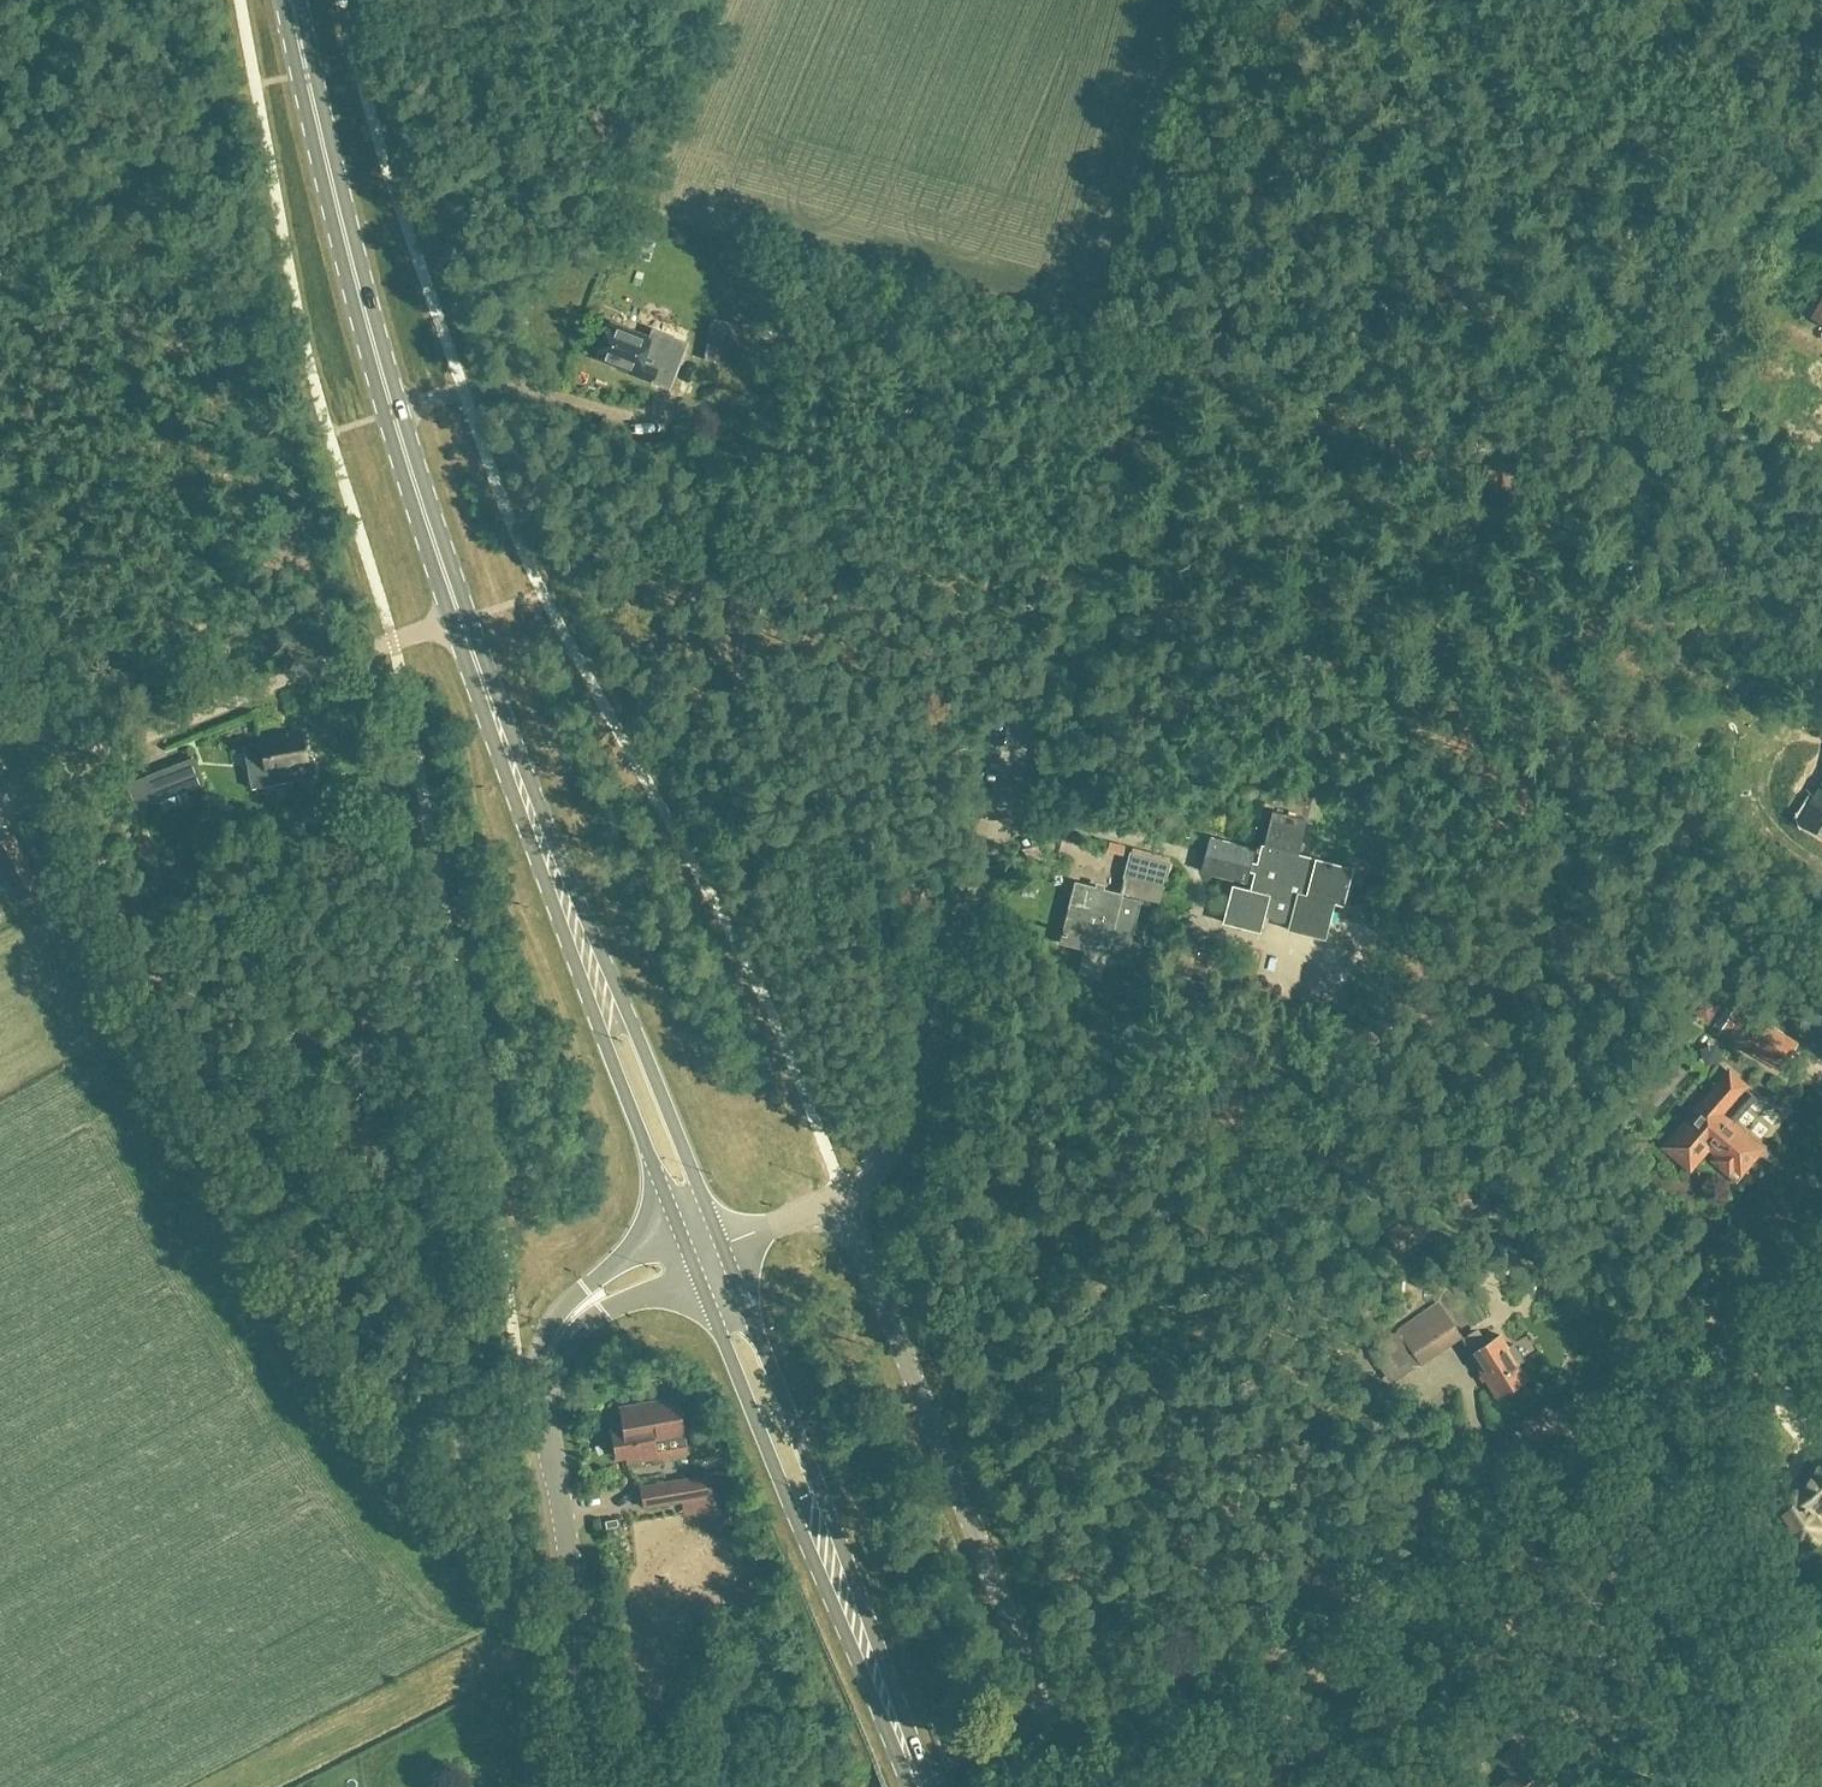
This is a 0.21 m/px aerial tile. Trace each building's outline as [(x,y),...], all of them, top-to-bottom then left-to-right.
[(1821,152),(1806,180),(1821,189),(1821,152)] [(1814,317),(1821,321),(1821,302),(1814,317)] [(651,335),(611,320),(597,360),(637,375),(636,377),(651,382),(658,365),(642,359),(651,335)] [(706,360),(755,368),(759,327),(736,323),(732,349),(709,345),(706,360)] [(306,734),(244,746),(252,789),(318,777),(314,757),(311,758),(306,734)] [(194,758),(148,776),(158,801),(204,783),(194,758)] [(1811,803),(1821,809),(1821,783),(1811,803)] [(1354,867),(1298,853),(1307,818),(1272,810),(1264,845),(1261,844),(1257,862),(1253,861),(1256,848),(1210,836),(1206,854),(1201,871),(1248,883),(1251,870),(1255,871),(1250,889),(1232,884),(1222,923),(1261,933),(1266,913),(1290,919),(1287,930),(1326,940),(1335,903),(1345,906),(1354,867)] [(0,840),(0,867),(3,871),(14,892),(23,906),(47,892),(39,878),(27,857),(13,832),(0,840)] [(1170,860),(1130,850),(1124,876),(1164,886),(1170,860)] [(1141,898),(1123,894),(1075,882),(1060,943),(1083,948),(1106,954),(1108,954),(1111,942),(1129,946),(1141,898)] [(1190,979),(1199,945),(1174,939),(1166,974),(1190,979)] [(1359,1015),(1363,1000),(1366,987),(1355,984),(1351,997),(1347,1012),(1359,1015)] [(1717,1034),(1748,1053),(1782,1072),(1795,1050),(1799,1041),(1735,1004),(1717,1034)] [(1759,1157),(1758,1156),(1765,1148),(1731,1118),(1733,1115),(1727,1110),(1749,1085),(1731,1070),(1719,1083),(1721,1085),(1687,1124),(1688,1125),(1670,1145),(1682,1155),(1704,1153),(1711,1144),(1723,1154),(1718,1159),(1733,1172),(1740,1163),(1744,1167),(1744,1168),(1747,1171),(1759,1157)] [(1518,1252),(1504,1230),(1483,1244),(1497,1266),(1518,1252)] [(1461,1336),(1439,1302),(1398,1330),(1421,1363),(1461,1336)] [(1514,1343),(1509,1346),(1501,1334),(1467,1355),(1483,1380),(1486,1378),(1497,1396),(1528,1376),(1519,1362),(1523,1359),(1514,1343)] [(680,1399),(648,1404),(623,1408),(625,1425),(617,1426),(617,1430),(612,1431),(616,1456),(626,1454),(627,1461),(638,1459),(638,1458),(657,1454),(655,1440),(686,1435),(680,1399)] [(643,1486),(647,1507),(712,1496),(709,1475),(643,1486)] [(1821,1530),(1821,1529),(1821,1519),(1815,1509),(1820,1505),(1810,1491),(1803,1497),(1796,1488),(1783,1497),(1779,1491),(1770,1497),(1776,1505),(1774,1506),(1798,1543),(1803,1538),(1809,1545),(1821,1537),(1821,1531),(1821,1530)] [(1502,1758),(1514,1774),(1503,1783),(1506,1786),(1542,1786),(1561,1772),(1543,1749),(1532,1758),(1521,1743),(1502,1758)]
